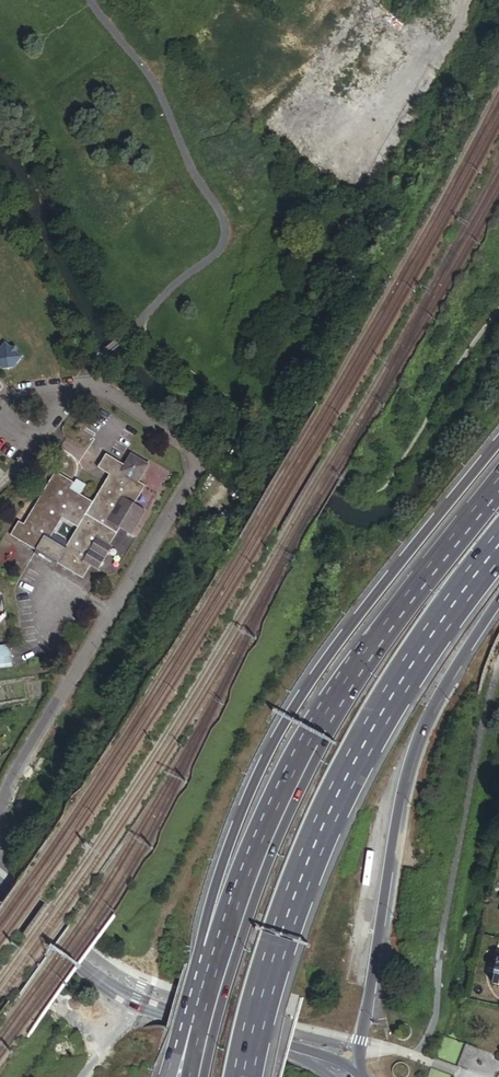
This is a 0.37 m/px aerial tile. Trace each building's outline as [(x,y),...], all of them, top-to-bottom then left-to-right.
[(441,5),(435,0),(426,0),(438,9),(441,5)] [(351,79),(361,87),(369,77),(358,69),(351,79)] [(374,97),(382,87),(369,77),(361,87),(374,97)] [(5,369),(16,369),(25,358),(20,353),(19,348),(15,348),(8,342),(0,350),(0,365),(5,369)] [(53,568),(56,564),(80,580),(88,568),(95,573),(111,549),(106,546),(118,528),(127,534),(132,526),(141,511),(131,505),(143,486),(137,482),(148,465),(129,452),(121,464),(103,453),(94,466),(106,474),(88,502),(70,491),(74,485),(57,473),(23,525),(19,522),(10,536),(33,551),(31,554),(53,568)] [(10,646),(0,647),(0,669),(13,667),(10,646)]
